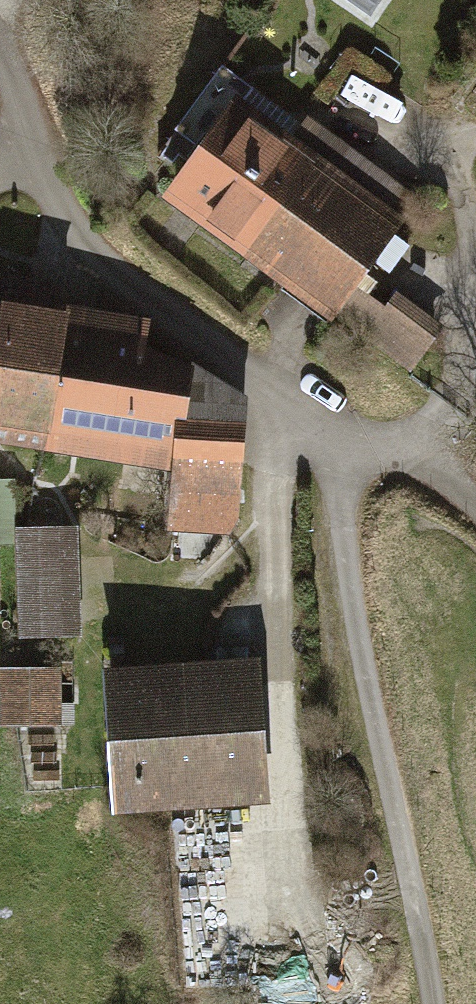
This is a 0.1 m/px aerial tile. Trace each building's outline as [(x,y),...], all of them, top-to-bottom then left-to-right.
[(168,163),(142,200),(401,381),(437,329),(386,294),(376,309),(343,286),(406,196),(297,120),(292,128),(210,71),(153,153),(168,163)] [(156,472),(159,535),(231,541),(240,403),(181,364),(133,357),(138,323),(41,309),(45,285),(0,278),(0,449),(156,472)] [(0,486),(0,549),(7,549),(8,641),(111,640),(111,563),(70,563),(70,531),(10,531),(9,486),(0,486)] [(247,665),(87,673),(95,819),(254,810),(253,781),(275,780),(272,727),(250,728),(247,665)] [(57,731),(57,674),(0,674),(0,732),(57,731)]
